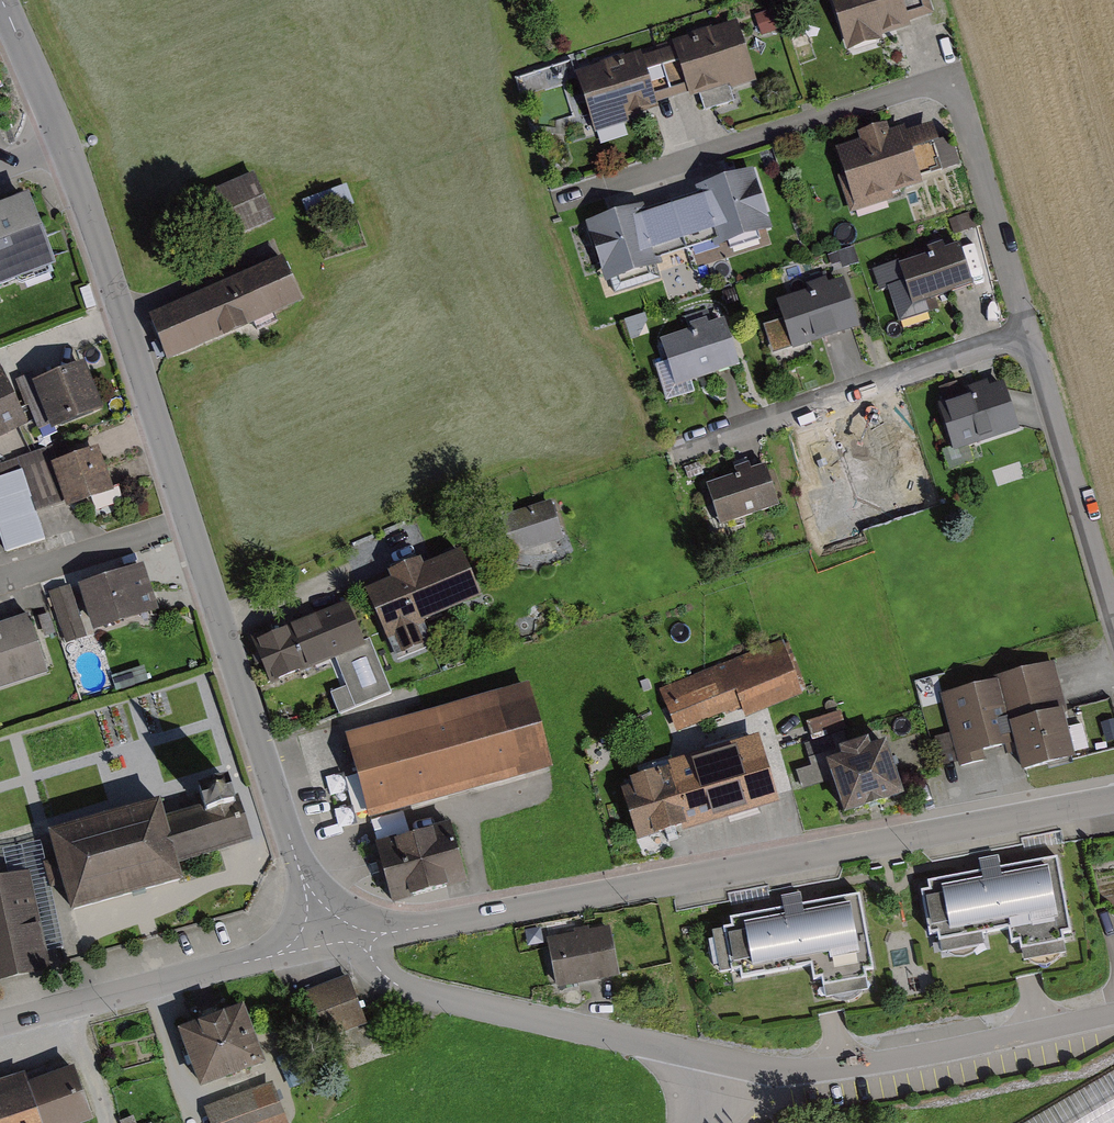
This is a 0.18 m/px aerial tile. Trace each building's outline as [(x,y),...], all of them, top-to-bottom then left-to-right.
[(860,47),(918,31),(915,21),(938,14),(934,0),(847,0),(860,47)] [(690,100),(730,88),(730,90),(756,82),(738,24),(673,44),(674,48),(689,95),(690,100)] [(674,48),(642,58),(657,105),(689,95),(674,48)] [(628,119),(658,110),(657,105),(642,58),(641,54),(576,74),(595,135),(629,124),(628,119)] [(552,89),(577,82),(572,64),(547,71),(552,89)] [(869,144),(848,149),(863,207),(933,189),(930,176),(958,169),(947,128),(913,137),(909,123),(867,134),(869,144)] [(656,202),(596,220),(614,281),(664,266),(660,254),(730,234),(734,247),(789,231),(771,169),(712,187),(715,198),(659,214),(656,202)] [(248,171),(196,194),(215,238),(267,215),(248,171)] [(56,271),(29,199),(0,210),(0,292),(56,271)] [(899,266),(913,308),(973,289),(959,247),(899,266)] [(295,258),(161,314),(179,356),(313,301),(295,258)] [(852,283),(793,303),(807,347),(867,328),(852,283)] [(660,341),(675,389),(740,369),(725,321),(660,341)] [(40,419),(45,431),(64,422),(67,429),(118,406),(97,360),(44,385),(38,373),(17,383),(2,349),(0,350),(0,438),(40,419)] [(1019,393),(960,409),(971,447),(1029,431),(1019,393)] [(824,448),(838,489),(897,470),(883,428),(824,448)] [(0,467),(0,516),(12,553),(53,540),(43,508),(75,498),(78,509),(126,494),(112,449),(63,464),(58,448),(0,467)] [(706,487),(720,528),(779,508),(765,467),(706,487)] [(559,500),(515,512),(526,551),(570,539),(559,500)] [(405,581),(379,589),(402,657),(439,644),(433,626),(499,604),(481,551),(436,566),(433,558),(401,569),(405,581)] [(157,563),(96,582),(110,627),(171,608),(157,563)] [(80,593),(59,600),(73,641),(94,634),(80,593)] [(331,695),(340,717),(392,695),(370,641),(364,644),(347,605),(253,643),(271,687),(335,660),(347,688),(331,695)] [(0,629),(0,682),(2,690),(62,673),(46,616),(0,629)] [(791,642),(673,684),(690,731),(747,711),(751,721),(811,700),(791,642)] [(1066,669),(949,695),(965,763),(1030,749),(1036,773),(1094,760),(1083,712),(1076,713),(1066,669)] [(543,685),(360,734),(383,818),(565,769),(543,685)] [(716,827),(777,807),(753,736),(665,765),(667,771),(686,830),(687,834),(715,825),(716,827)] [(838,754),(841,762),(826,767),(844,821),(904,801),(886,747),(871,752),(869,744),(838,754)] [(621,793),(638,846),(686,830),(667,771),(629,784),(631,790),(621,793)] [(179,799),(66,831),(89,913),(205,880),(200,862),(266,844),(255,806),(248,780),(208,792),(212,806),(184,814),(179,799)] [(471,826),(394,847),(410,907),(488,885),(471,826)] [(0,885),(0,986),(58,974),(53,952),(68,949),(46,847),(9,854),(14,882),(0,885)] [(954,891),(941,893),(948,932),(971,927),(973,937),(1031,927),(1034,943),(1046,940),(1049,953),(1090,946),(1088,936),(1094,935),(1081,862),(1019,873),(1016,859),(994,862),(996,873),(952,881),(954,891)] [(752,927),(740,929),(746,967),(770,963),(772,973),(830,962),(833,978),(845,976),(847,989),(889,981),(887,972),(893,971),(880,898),(817,909),(815,894),(793,898),(795,909),(751,917),(752,927)] [(546,941),(556,993),(620,981),(610,928),(546,941)] [(362,982),(312,996),(325,1042),(375,1027),(362,982)] [(264,1008),(197,1029),(213,1082),(281,1060),(264,1008)] [(1006,1122),(1113,1122),(1113,1059),(1006,1122)] [(0,1085),(0,1122),(90,1122),(109,1117),(93,1071),(45,1087),(39,1071),(0,1085)] [(218,1107),(223,1122),(299,1122),(286,1085),(218,1107)]
